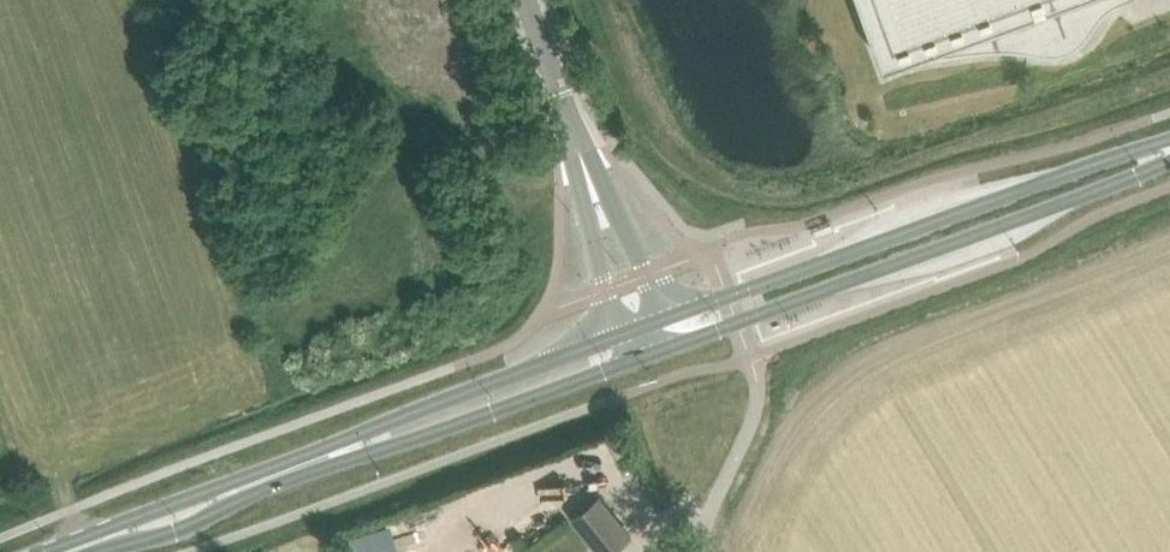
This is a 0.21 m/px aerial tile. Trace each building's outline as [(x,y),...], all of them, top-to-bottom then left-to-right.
[(884,61),(914,52),(932,48),(960,44),(973,43),(986,41),(996,41),(1006,41),(1018,42),(1028,43),(1038,45),(1045,46),(1058,45),(1065,43),(1077,37),(1083,32),(1090,24),(1096,15),(1104,5),(1109,0),(1110,0),(861,0),(884,61)] [(572,516),(601,551),(610,551),(632,535),(599,494),(572,516)]
